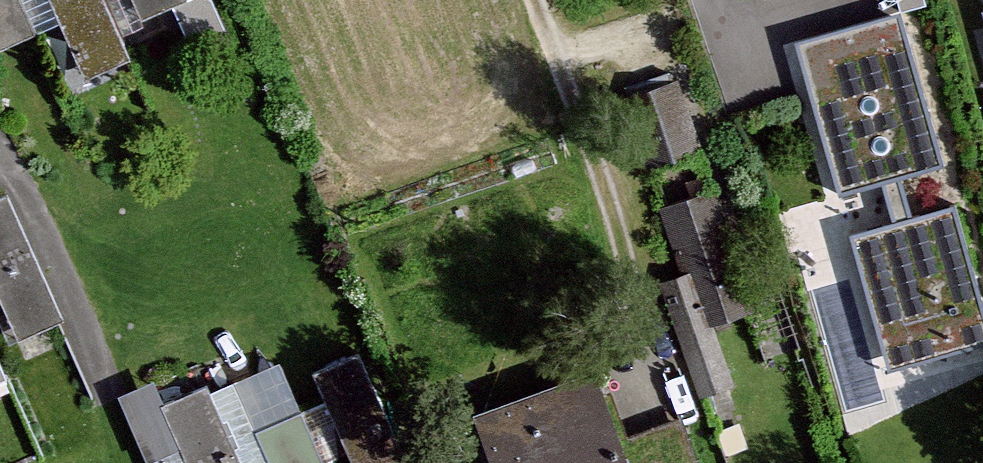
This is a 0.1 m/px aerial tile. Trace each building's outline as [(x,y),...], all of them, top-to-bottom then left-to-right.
[(45,38),(27,0),(0,0),(0,60),(45,38)] [(110,0),(46,0),(87,88),(140,64),(110,0)] [(145,24),(202,0),(134,0),(145,24)] [(927,4),(926,0),(903,0),(906,11),(927,4)] [(896,15),(797,44),(840,193),(939,165),(896,15)] [(675,87),(631,102),(652,163),(697,147),(675,87)] [(949,171),(908,180),(916,213),(956,204),(949,171)] [(711,197),(665,213),(687,280),(665,287),(702,395),(730,386),(710,326),(750,313),(711,197)] [(0,212),(0,302),(21,348),(74,323),(19,203),(0,212)] [(854,237),(887,366),(982,341),(982,320),(954,211),(854,237)] [(0,358),(0,388),(11,383),(0,358)] [(319,383),(351,462),(412,462),(371,362),(319,383)] [(605,377),(493,421),(510,462),(639,462),(605,377)] [(210,398),(153,423),(171,462),(239,462),(210,398)] [(306,417),(253,439),(263,462),(325,462),(306,417)]
